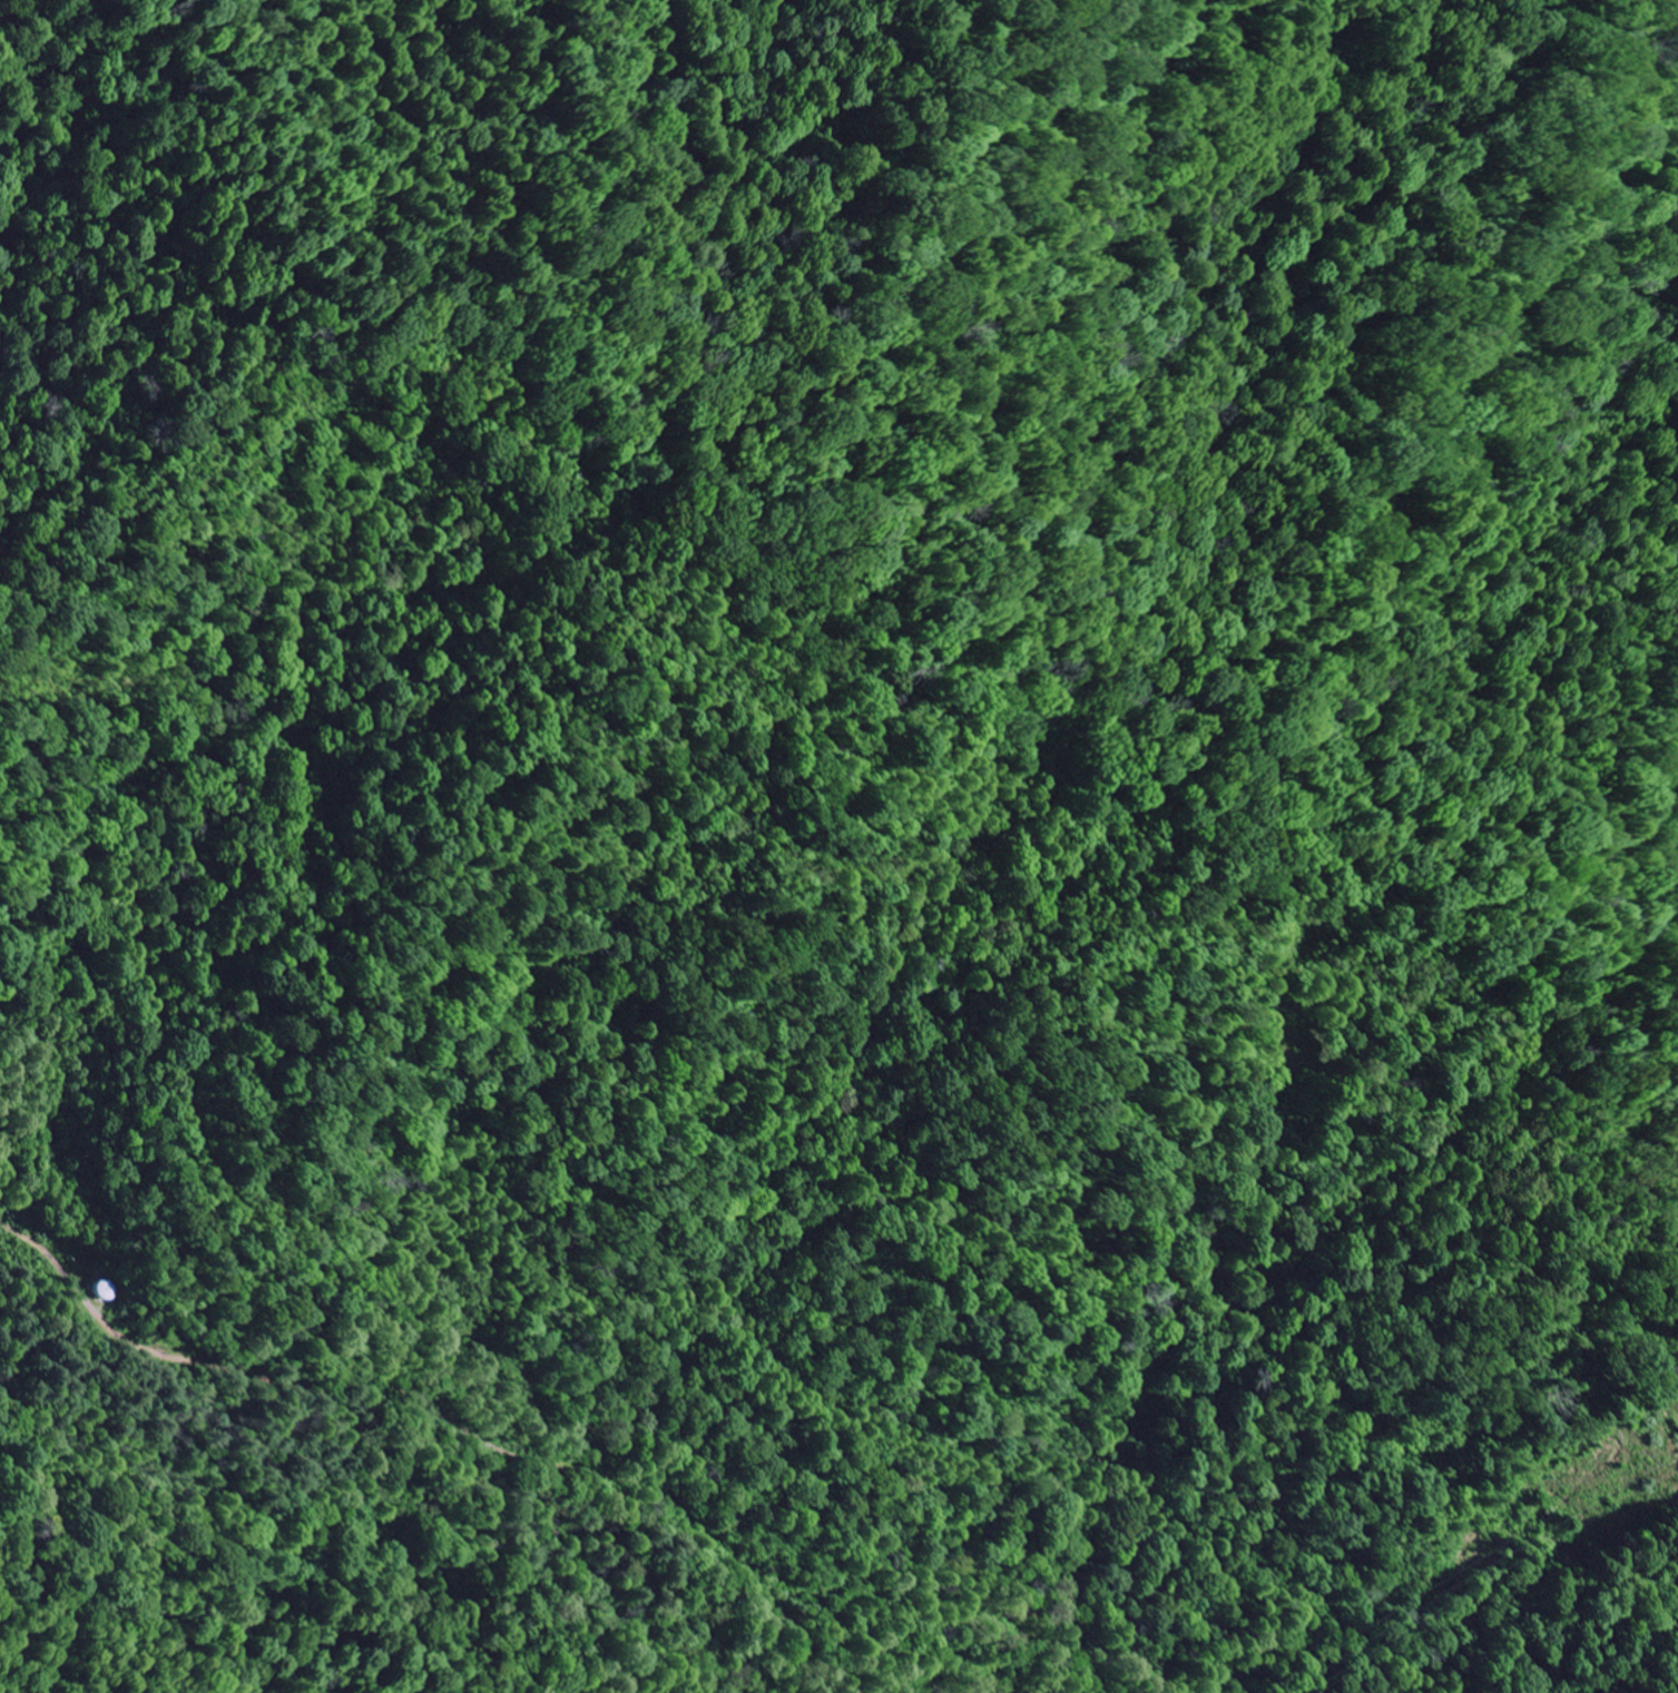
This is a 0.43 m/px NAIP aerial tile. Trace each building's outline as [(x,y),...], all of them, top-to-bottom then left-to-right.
[(118,1298),(117,1279),(101,1280),(102,1299),(118,1298)]
